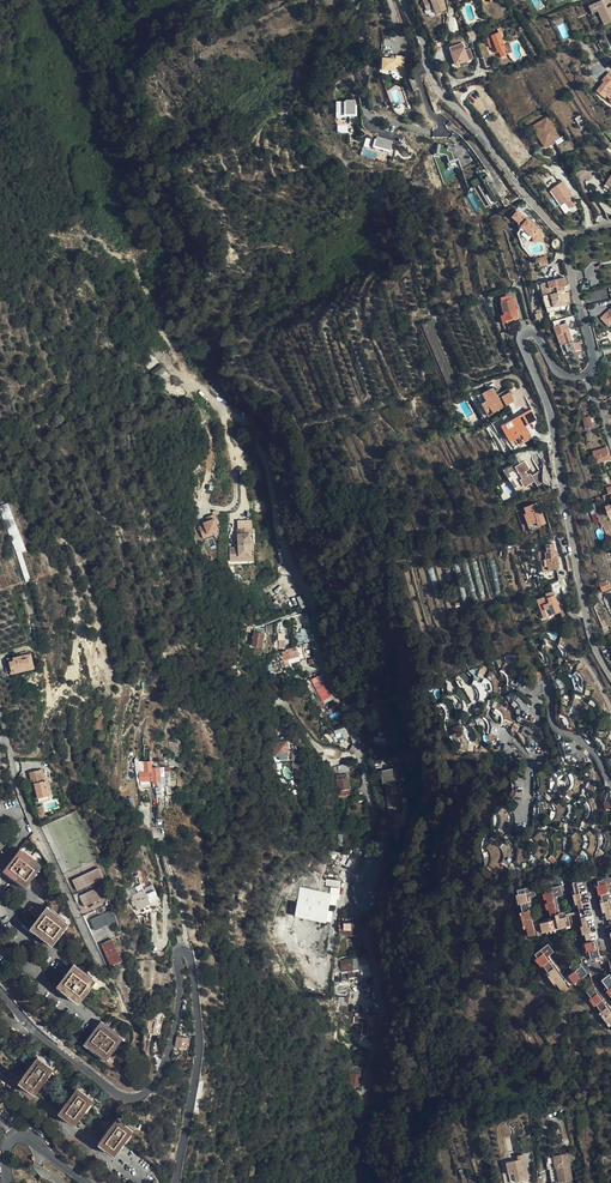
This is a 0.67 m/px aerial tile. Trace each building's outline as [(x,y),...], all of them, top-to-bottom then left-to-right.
[(444,0),(423,0),(427,10),(434,8),(436,13),(447,9),(444,0)] [(606,25),(610,22),(610,7),(610,8),(608,4),(610,2),(610,1),(610,0),(603,0),(590,8),(592,11),(594,15),(600,12),(606,25)] [(467,32),(469,38),(478,35),(476,29),(467,32)] [(498,34),(485,39),(487,44),(492,42),(493,47),(496,54),(498,53),(500,57),(512,53),(509,44),(506,45),(501,29),(497,30),(498,34)] [(462,43),(449,48),(451,53),(455,64),(466,60),(467,61),(473,59),(469,49),(464,51),(463,49),(464,49),(462,43)] [(396,58),(383,57),(382,70),(404,71),(405,56),(396,55),(396,58)] [(609,73),(603,80),(604,81),(597,91),(604,96),(606,92),(610,95),(610,74),(609,73)] [(414,77),(409,78),(414,92),(418,90),(414,77)] [(336,100),(337,117),(357,116),(357,100),(336,100)] [(546,118),(535,125),(543,137),(539,140),(545,148),(560,138),(546,118)] [(543,137),(535,125),(531,128),(539,140),(543,137)] [(373,147),(391,152),(394,140),(376,135),(373,147)] [(563,143),(560,138),(545,148),(546,150),(555,144),(557,147),(563,143)] [(459,163),(452,141),(440,145),(443,152),(444,152),(449,166),(459,163)] [(495,198),(487,179),(489,178),(487,172),(471,179),(484,208),(502,200),(500,195),(495,198)] [(578,204),(563,183),(551,191),(557,200),(560,197),(565,204),(570,210),(578,204)] [(537,227),(526,218),(517,210),(512,217),(517,222),(520,231),(526,230),(533,236),(534,242),(543,240),(542,232),(537,227)] [(539,224),(529,215),(526,218),(537,227),(539,224)] [(546,256),(538,258),(541,266),(549,264),(546,256)] [(569,284),(568,281),(566,282),(565,278),(543,283),(543,280),(535,282),(537,290),(540,290),(541,290),(543,295),(550,294),(549,288),(564,285),(569,284)] [(564,291),(564,285),(549,288),(550,294),(543,295),(544,301),(546,307),(569,302),(568,291),(564,291)] [(519,316),(514,297),(513,298),(502,300),(501,301),(504,314),(501,315),(503,323),(507,322),(506,319),(519,316)] [(607,321),(604,316),(607,314),(605,311),(604,309),(597,315),(605,326),(610,321),(610,317),(607,321)] [(435,319),(427,321),(430,332),(437,330),(435,319)] [(553,325),(559,342),(571,338),(569,330),(562,332),(560,331),(558,324),(553,325)] [(504,406),(493,387),(482,393),(486,400),(482,402),(489,415),(504,406)] [(515,401),(510,392),(502,396),(507,405),(515,401)] [(527,425),(530,424),(536,420),(531,409),(503,424),(511,439),(522,433),(526,440),(533,437),(527,425)] [(594,426),(591,415),(584,417),(587,428),(594,426)] [(511,439),(503,424),(500,425),(508,440),(511,439)] [(536,435),(530,424),(527,425),(533,437),(536,435)] [(608,447),(593,451),(595,456),(597,455),(599,462),(610,458),(610,457),(608,447)] [(545,480),(540,471),(532,475),(531,474),(527,476),(524,471),(529,468),(524,460),(514,465),(513,463),(503,469),(507,476),(509,475),(514,483),(518,490),(520,489),(535,481),(537,485),(545,480)] [(524,506),(527,516),(541,512),(540,509),(539,510),(536,501),(524,506)] [(26,583),(35,579),(8,503),(0,506),(0,513),(26,583)] [(545,524),(541,512),(527,516),(531,529),(532,532),(539,529),(538,526),(545,524)] [(207,516),(209,521),(199,524),(203,537),(220,533),(215,514),(207,516)] [(253,532),(253,519),(237,519),(239,546),(229,546),(230,562),(254,561),(254,554),(252,554),(250,532),(253,532)] [(558,568),(557,557),(554,557),(554,552),(554,545),(546,545),(546,553),(544,553),(544,552),(538,552),(539,561),(541,561),(541,569),(547,569),(558,568)] [(541,561),(539,561),(539,572),(548,572),(547,569),(541,569),(541,561)] [(610,587),(607,579),(600,582),(603,591),(610,587)] [(569,616),(563,597),(555,599),(553,592),(545,594),(545,596),(536,599),(537,606),(541,619),(559,613),(561,619),(569,616)] [(15,611),(10,596),(0,598),(0,616),(15,611)] [(279,604),(275,607),(280,613),(285,611),(279,604)] [(19,626),(16,614),(0,619),(0,632),(19,626)] [(20,630),(0,635),(0,648),(23,642),(20,630)] [(262,647),(265,634),(255,632),(252,645),(262,647)] [(576,650),(575,646),(573,643),(570,640),(567,637),(563,635),(559,644),(561,646),(563,648),(565,650),(566,653),(567,656),(566,659),(576,662),(577,657),(577,654),(576,650)] [(557,659),(556,656),(555,653),(553,650),(551,648),(548,646),(545,645),(543,643),(539,654),(540,654),(543,655),(545,657),(547,660),(548,662),(548,665),(548,668),(558,670),(558,667),(558,664),(558,662),(557,659)] [(297,646),(283,651),(284,653),(281,654),(283,660),(280,661),(283,667),(285,666),(290,663),(301,660),(306,658),(303,648),(303,644),(297,646)] [(13,660),(12,657),(12,656),(6,658),(11,673),(34,666),(29,651),(26,652),(24,653),(25,657),(28,656),(30,663),(23,665),(23,667),(14,670),(13,666),(11,667),(9,661),(13,660)] [(13,660),(9,661),(11,667),(13,666),(14,670),(23,667),(23,665),(30,663),(28,656),(25,657),(24,653),(19,655),(12,657),(13,660)] [(512,664),(515,655),(508,653),(505,661),(512,664)] [(531,670),(530,666),(527,662),(525,660),(522,657),(518,655),(515,654),(515,655),(512,664),(514,665),(516,665),(518,668),(520,670),(521,673),(522,676),(522,679),(532,681),(532,679),(532,676),(532,673),(531,670)] [(495,660),(500,670),(504,661),(502,657),(495,660)] [(517,679),(517,674),(515,671),(513,667),(510,665),(507,662),(504,661),(500,670),(501,671),(504,673),(506,675),(507,679),(508,683),(508,686),(517,688),(518,686),(518,683),(517,679)] [(593,680),(593,677),(592,675),(590,672),(588,670),(587,669),(584,667),(581,666),(579,665),(576,674),(577,675),(579,676),(581,678),(582,680),(583,681),(584,684),(584,687),(584,689),(594,691),(594,688),(594,685),(594,682),(593,680)] [(478,675),(484,679),(487,672),(481,669),(478,675)] [(501,687),(500,682),(498,679),(496,675),(494,673),(491,671),(488,670),(487,672),(484,679),(486,680),(488,682),(490,685),(491,688),(491,691),(490,694),(500,698),(501,695),(501,691),(501,687)] [(535,672),(534,682),(541,683),(542,678),(543,672),(535,672)] [(571,687),(570,684),(569,682),(568,680),(566,678),(564,676),(562,675),(560,673),(557,672),(554,682),(556,683),(558,685),(560,687),(561,689),(561,691),(562,693),(562,695),(572,697),(573,695),(573,692),(572,689),(571,687)] [(328,689),(321,675),(312,681),(320,695),(324,700),(333,695),(329,688),(328,689)] [(486,693),(485,690),(485,687),(483,685),(482,682),(480,680),(477,678),(475,676),(470,686),(471,686),(473,687),(475,689),(476,692),(476,695),(476,698),(475,701),(484,705),(485,702),(486,700),(486,696),(486,693)] [(470,701),(469,698),(467,695),(465,692),(463,690),(460,688),(458,688),(454,696),(455,697),(457,698),(459,700),(460,701),(461,703),(461,706),(461,710),(461,712),(469,717),(470,714),(471,711),(471,707),(470,704),(470,701)] [(609,707),(608,704),(607,702),(604,697),(601,695),(599,693),(597,692),(595,692),(592,701),(594,703),(596,704),(598,706),(599,709),(599,711),(599,714),(599,716),(609,720),(610,717),(610,712),(609,707)] [(444,694),(441,703),(442,704),(443,704),(444,705),(445,705),(445,706),(446,707),(446,708),(447,708),(447,709),(448,710),(448,711),(448,712),(448,713),(448,714),(449,715),(448,716),(448,717),(448,718),(457,719),(458,718),(458,717),(458,716),(458,714),(457,713),(457,711),(457,710),(456,708),(456,707),(456,706),(455,705),(455,704),(454,703),(453,702),(453,701),(452,701),(451,700),(450,699),(449,698),(449,697),(448,696),(446,696),(445,695),(444,694)] [(527,711),(527,707),(526,704),(524,701),(522,698),(519,696),(516,694),(511,703),(512,703),(514,705),(515,706),(516,708),(517,711),(517,713),(517,716),(517,718),(526,722),(527,720),(528,717),(528,713),(527,711)] [(591,713),(590,710),(590,708),(589,706),(588,703),(586,702),(584,700),(581,698),(579,696),(574,705),(577,707),(578,709),(580,711),(580,714),(581,717),(580,720),(590,724),(591,722),(591,718),(591,715),(591,713)] [(512,717),(512,714),(511,712),(510,710),(508,708),(506,705),(504,703),(501,701),(497,710),(499,711),(500,713),(501,714),(501,716),(502,718),(502,720),(503,722),(502,724),(501,726),(511,729),(512,726),(512,723),(512,721),(512,719),(512,717)] [(575,720),(573,717),(572,715),(569,714),(567,712),(564,710),(561,710),(558,709),(554,709),(555,719),(557,719),(559,719),(561,720),(563,721),(565,723),(566,725),(567,727),(568,730),(578,729),(577,725),(577,723),(575,720)] [(497,726),(497,723),(495,719),(494,716),(492,714),(489,711),(486,710),(482,719),(483,720),(485,722),(486,724),(487,727),(487,730),(487,733),(496,737),(497,733),(497,730),(497,728),(497,726)] [(483,734),(482,730),(480,727),(477,724),(475,722),(473,721),(469,719),(466,728),(468,730),(469,731),(471,733),(472,735),(473,737),(473,739),(473,742),(472,744),(482,748),(483,746),(483,743),(483,739),(483,736),(483,734)] [(537,739),(536,737),(535,734),(534,732),(532,730),(529,728),(527,727),(525,726),(521,734),(522,735),(524,736),(526,738),(527,740),(527,742),(528,744),(528,746),(528,749),(527,750),(536,754),(537,752),(538,749),(538,747),(538,745),(538,742),(537,739)] [(346,727),(341,728),(344,738),(349,736),(346,727)] [(608,740),(606,737),(605,735),(603,733),(599,730),(596,729),(591,727),(588,737),(594,739),(597,743),(599,745),(599,750),(610,751),(610,748),(610,746),(608,740)] [(464,743),(463,740),(462,738),(459,735),(457,733),(454,732),(451,730),(447,729),(446,738),(448,739),(450,740),(453,742),(454,744),(455,746),(456,749),(456,752),(466,753),(466,749),(465,746),(464,743)] [(288,740),(275,742),(276,756),(289,755),(288,740)] [(517,756),(516,754),(515,752),(514,750),(512,748),(511,746),(509,745),(506,743),(504,742),(501,741),(499,740),(497,740),(496,749),(498,750),(500,751),(503,752),(504,754),(505,755),(507,758),(507,760),(507,762),(517,762),(517,759),(517,756)] [(180,764),(178,742),(167,743),(169,765),(180,764)] [(586,756),(584,754),(583,752),(581,751),(579,749),(576,748),(573,747),(569,746),(566,746),(563,746),(565,755),(568,756),(570,756),(573,757),(576,759),(577,761),(579,763),(579,765),(589,763),(588,760),(587,757),(586,756)] [(152,781),(151,767),(151,761),(140,760),(139,758),(137,758),(137,772),(140,772),(140,780),(148,779),(150,788),(154,787),(152,781)] [(347,764),(331,768),(333,775),(349,771),(347,764)] [(583,781),(583,778),(583,776),(582,773),(582,771),(581,769),(580,767),(579,765),(571,772),(572,775),(572,777),(572,779),(572,781),(571,784),(570,786),(568,788),(575,795),(577,794),(578,792),(580,789),(581,787),(582,785),(583,783),(583,781)] [(585,788),(593,795),(595,793),(596,791),(597,789),(597,787),(598,785),(598,783),(598,781),(598,778),(598,776),(598,774),(597,771),(596,769),(595,767),(593,765),(586,771),(587,773),(588,775),(588,777),(589,779),(589,781),(588,784),(588,785),(587,787),(585,788)] [(152,781),(160,781),(159,767),(151,767),(152,781)] [(385,781),(390,810),(399,795),(396,779),(395,767),(381,769),(382,781),(385,781)] [(550,790),(558,798),(560,796),(562,793),(563,790),(564,788),(564,785),(564,783),(564,780),(564,778),(564,776),(563,773),(562,771),(561,769),(559,767),(552,773),(553,774),(554,776),(554,779),(554,781),(554,784),(554,786),(552,789),(550,790)] [(535,791),(543,799),(544,797),(545,796),(546,794),(547,791),(548,787),(549,785),(549,782),(549,780),(548,777),(547,775),(546,772),(545,770),(543,768),(536,774),(537,777),(538,780),(539,782),(539,784),(538,787),(537,789),(535,791)] [(38,770),(27,772),(29,779),(30,779),(35,798),(46,796),(42,780),(41,780),(38,770)] [(350,794),(348,777),(347,778),(347,774),(337,775),(340,795),(350,794)] [(511,797),(518,805),(521,802),(522,800),(523,798),(524,796),(525,793),(525,790),(525,787),(525,784),(525,782),(524,780),(523,778),(522,776),(521,774),(513,780),(514,782),(515,784),(515,787),(515,789),(515,791),(514,793),(513,795),(511,797)] [(399,795),(390,810),(401,809),(399,795)] [(594,795),(593,795),(586,801),(587,803),(588,806),(589,808),(588,811),(588,813),(587,815),(586,817),(584,819),(590,826),(594,823),(595,821),(597,818),(598,816),(599,813),(599,811),(599,808),(598,805),(598,803),(597,801),(596,799),(595,797),(594,795)] [(580,815),(581,812),(581,809),(581,806),(580,804),(579,802),(578,800),(577,798),(576,796),(568,803),(570,804),(570,806),(571,809),(571,811),(571,814),(569,816),(568,818),(567,819),(573,827),(575,826),(577,824),(578,822),(578,820),(580,818),(580,815)] [(559,799),(558,798),(551,804),(552,805),(553,807),(553,809),(553,812),(553,814),(552,817),(550,819),(549,820),(555,828),(556,827),(558,825),(560,822),(561,820),(562,818),(562,816),(563,814),(563,812),(563,810),(563,808),(563,806),(562,803),(561,802),(560,800),(559,799)] [(543,800),(543,799),(534,806),(536,808),(536,811),(537,813),(536,815),(535,818),(534,820),(533,822),(539,830),(541,828),(543,826),(544,825),(545,823),(546,821),(546,819),(547,817),(547,814),(547,812),(547,810),(547,808),(546,806),(546,804),(545,802),(543,800)] [(520,806),(518,805),(511,812),(512,814),(513,814),(514,817),(515,819),(515,822),(514,825),(513,827),(512,829),(519,836),(521,835),(522,832),(523,830),(524,827),(524,826),(525,823),(525,820),(524,818),(524,816),(523,813),(523,811),(522,810),(521,808),(520,806)] [(38,806),(33,807),(34,815),(37,815),(38,820),(44,818),(43,815),(39,815),(38,806)] [(508,820),(507,818),(507,816),(506,814),(506,812),(504,810),(503,808),(501,806),(495,813),(496,816),(497,817),(498,820),(498,822),(498,824),(497,826),(496,829),(495,831),(502,837),(505,835),(506,833),(506,831),(507,828),(508,825),(508,823),(508,820)] [(597,841),(597,839),(595,836),(594,833),(593,831),(592,829),(590,828),(584,835),(585,837),(586,838),(587,841),(587,844),(587,846),(587,848),(585,851),(585,852),(592,858),(595,854),(596,851),(597,849),(598,846),(598,844),(597,841)] [(580,844),(580,841),(579,838),(578,836),(577,834),(575,832),(574,831),(573,829),(566,836),(568,838),(569,840),(570,842),(570,844),(570,847),(570,850),(569,852),(567,854),(575,860),(577,857),(578,854),(579,851),(580,849),(580,846),(580,844)] [(562,846),(562,843),(562,840),(560,837),(559,835),(557,833),(555,831),(549,838),(550,840),(551,842),(552,845),(552,847),(552,850),(551,853),(550,855),(558,861),(559,859),(560,856),(561,854),(562,852),(562,849),(562,846)] [(546,847),(546,844),(545,842),(544,840),(543,838),(542,836),(540,835),(539,833),(532,840),(534,842),(535,844),(536,847),(536,849),(536,851),(535,854),(535,856),(533,857),(541,863),(543,860),(544,857),(545,854),(546,852),(546,849),(546,847)] [(526,850),(526,847),(525,845),(523,842),(522,840),(521,838),(519,838),(513,845),(514,846),(515,847),(516,849),(516,851),(517,854),(517,856),(516,858),(515,861),(514,862),(522,868),(524,866),(525,863),(526,861),(527,858),(527,855),(527,853),(526,850)] [(498,857),(498,854),(497,852),(496,850),(495,848),(494,846),(492,843),(489,842),(488,840),(483,849),(484,850),(486,852),(487,854),(488,856),(488,859),(488,861),(488,863),(487,865),(487,866),(495,871),(497,868),(498,865),(498,862),(498,859),(498,857)] [(513,857),(512,853),(512,851),(511,848),(510,846),(508,844),(506,842),(504,841),(502,840),(498,848),(500,850),(502,852),(503,854),(504,857),(503,860),(503,862),(502,864),(510,869),(512,865),(513,862),(513,859),(513,857)] [(26,888),(43,865),(20,848),(3,871),(26,888)] [(369,916),(389,861),(367,851),(359,873),(361,875),(368,878),(365,885),(355,882),(354,887),(354,895),(356,903),(358,908),(369,916)] [(75,893),(101,879),(97,870),(70,883),(75,893)] [(339,899),(342,879),(331,877),(331,878),(288,872),(284,899),(298,902),(296,916),(327,921),(329,904),(336,905),(337,898),(339,899)] [(608,879),(599,881),(600,886),(602,896),(603,899),(607,916),(608,920),(610,919),(610,894),(610,888),(610,878),(608,879)] [(150,904),(139,881),(133,884),(135,888),(129,891),(132,898),(130,899),(131,901),(131,902),(132,906),(133,906),(135,906),(137,910),(150,904)] [(586,911),(580,883),(576,884),(575,885),(581,913),(586,911)] [(528,938),(572,928),(570,919),(539,926),(539,927),(536,927),(529,899),(537,897),(535,887),(517,891),(528,938)] [(83,908),(103,898),(99,888),(78,899),(83,908)] [(564,897),(562,888),(545,892),(551,917),(560,915),(557,899),(564,897)] [(53,946),(70,924),(47,907),(31,929),(53,946)] [(95,932),(116,921),(111,911),(90,922),(95,932)] [(346,918),(340,917),(340,932),(342,933),(345,934),(356,935),(361,933),(358,925),(356,926),(355,922),(346,922),(346,918)] [(122,961),(112,940),(102,945),(113,966),(122,961)] [(602,958),(598,941),(589,943),(592,959),(602,958)] [(581,980),(575,972),(574,971),(567,976),(569,978),(565,980),(547,957),(554,952),(548,945),(534,955),(563,994),(581,980)] [(354,969),(352,958),(340,960),(341,971),(347,970),(352,969),(354,969)] [(582,964),(576,969),(581,977),(588,972),(582,964)] [(81,1003),(101,1019),(102,1020),(108,1013),(86,996),(96,983),(73,966),(57,988),(62,992),(63,991),(76,1001),(75,1002),(80,1005),(81,1003)] [(352,971),(352,969),(347,970),(348,971),(346,972),(347,978),(359,976),(358,970),(352,971)] [(608,974),(599,981),(610,997),(610,979),(608,974)] [(325,991),(326,983),(312,982),(312,990),(325,991)] [(593,986),(585,991),(610,1026),(610,1009),(593,986)] [(343,997),(338,997),(339,1011),(348,1012),(348,1002),(344,1002),(343,997)] [(157,1030),(160,1020),(148,1017),(147,1020),(148,1021),(149,1022),(152,1025),(153,1027),(154,1030),(157,1030)] [(368,1036),(370,1018),(355,1017),(354,1022),(363,1023),(362,1035),(368,1036)] [(164,1021),(160,1020),(157,1030),(154,1030),(154,1032),(155,1034),(160,1035),(164,1021)] [(100,1023),(91,1035),(84,1045),(106,1062),(123,1040),(102,1024),(100,1023)] [(174,1045),(172,1051),(178,1052),(179,1046),(185,1047),(187,1037),(177,1036),(175,1044),(175,1045),(175,1046),(174,1045)] [(17,1077),(15,1079),(116,1156),(135,1132),(118,1119),(105,1136),(82,1118),(94,1101),(78,1089),(65,1105),(42,1088),(54,1071),(38,1058),(27,1073),(0,1052),(0,1064),(17,1077)] [(346,1087),(351,1087),(359,1088),(361,1067),(348,1068),(346,1087)] [(567,1152),(554,1155),(556,1167),(558,1167),(559,1172),(560,1181),(574,1178),(571,1164),(569,1164),(567,1155),(567,1152)] [(519,1155),(519,1159),(524,1158),(527,1173),(529,1173),(525,1154),(519,1155)] [(556,1167),(554,1155),(546,1156),(548,1168),(550,1168),(552,1182),(560,1181),(559,1172),(558,1167),(556,1167)] [(524,1158),(519,1159),(508,1162),(511,1175),(516,1174),(517,1181),(530,1178),(529,1173),(527,1173),(524,1158)]
